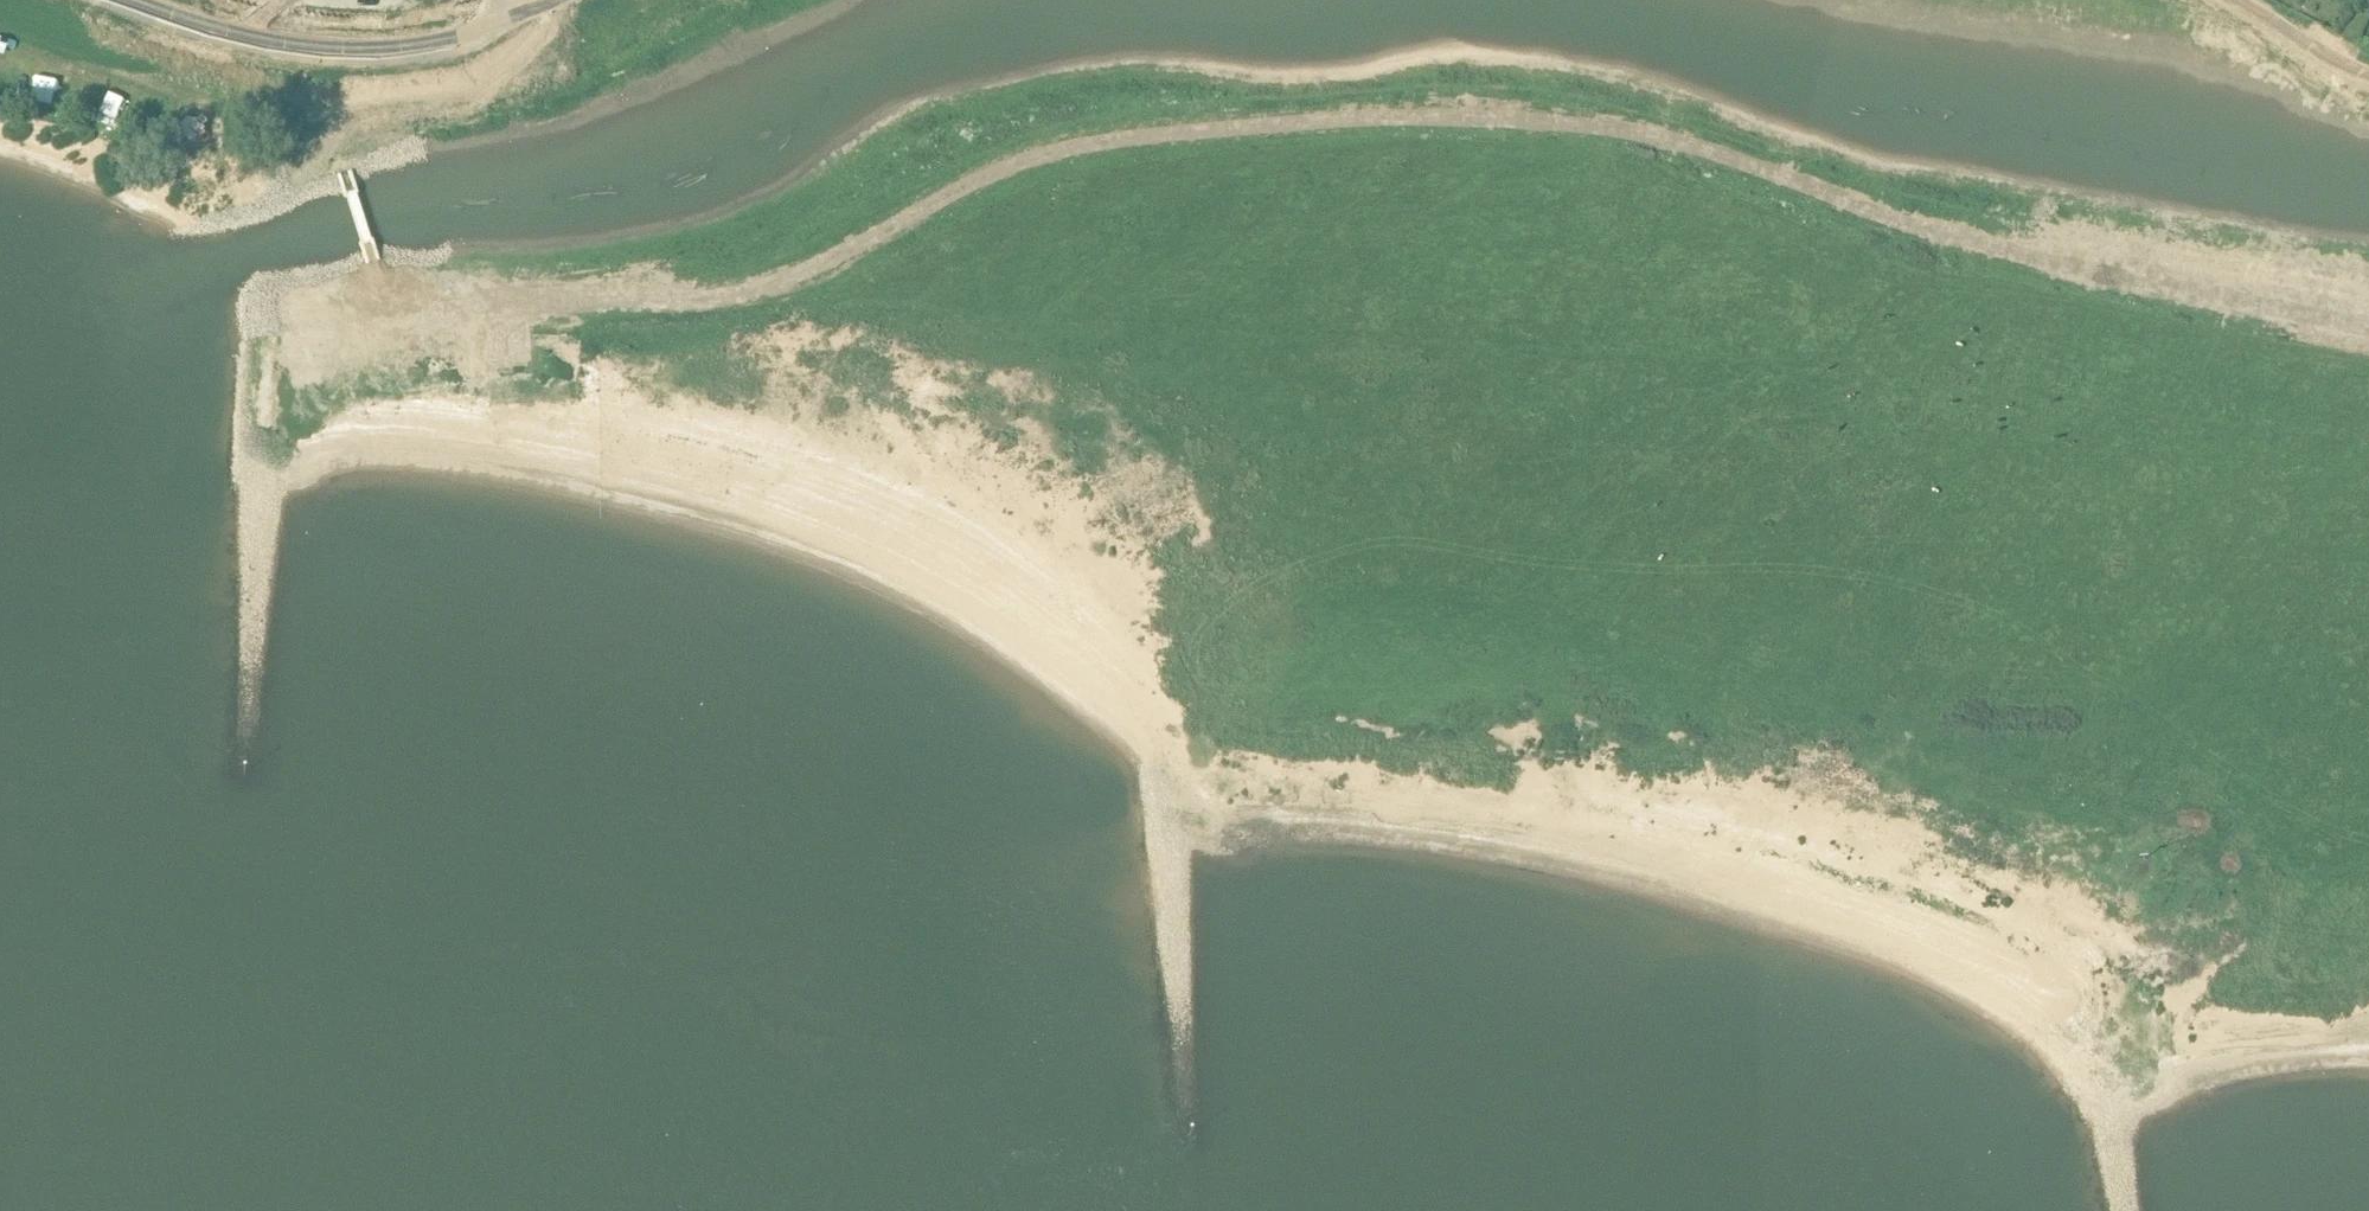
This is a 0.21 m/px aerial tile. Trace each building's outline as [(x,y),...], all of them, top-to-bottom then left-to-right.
[(103,113),(121,116),(125,95),(107,91),(103,113)]
